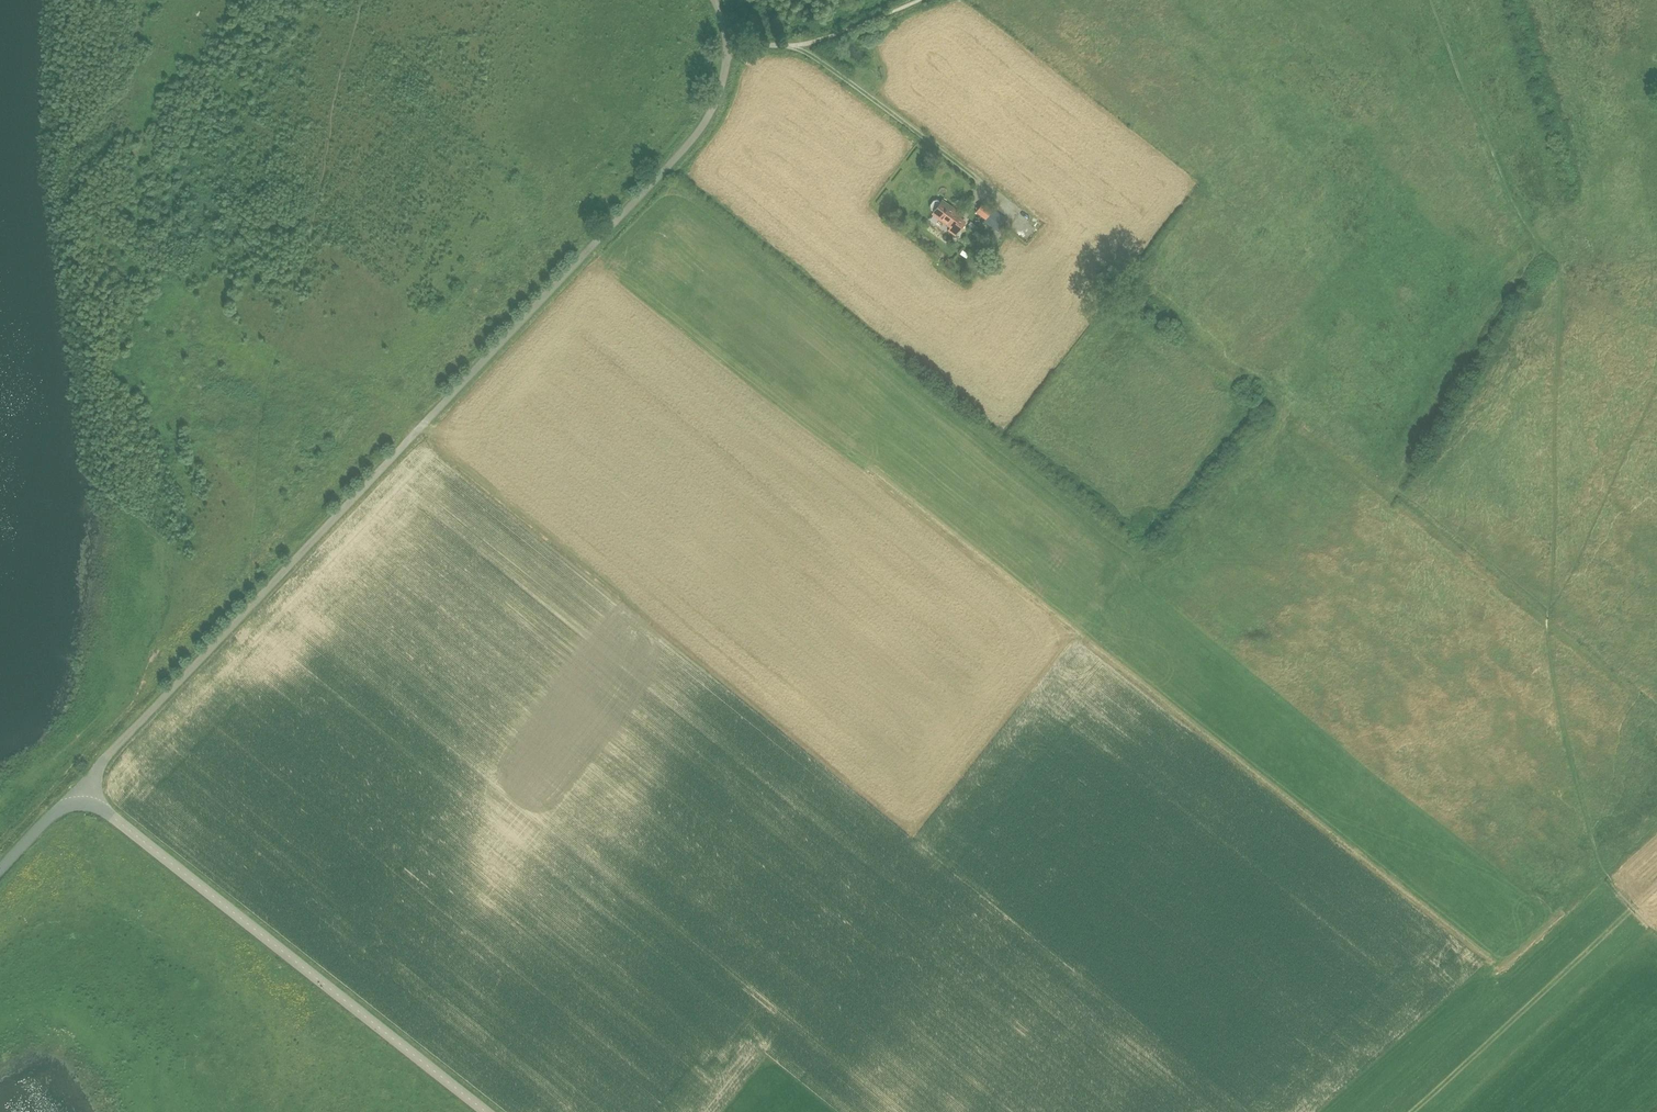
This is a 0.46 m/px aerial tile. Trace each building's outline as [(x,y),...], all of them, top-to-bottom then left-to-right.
[(951,225),(949,229),(956,234),(966,221),(960,216),(962,213),(943,199),(941,202),(938,199),(934,200),(930,205),(930,209),(934,211),(933,212),(951,225)] [(976,212),(986,219),(992,209),(983,203),(976,212)]
